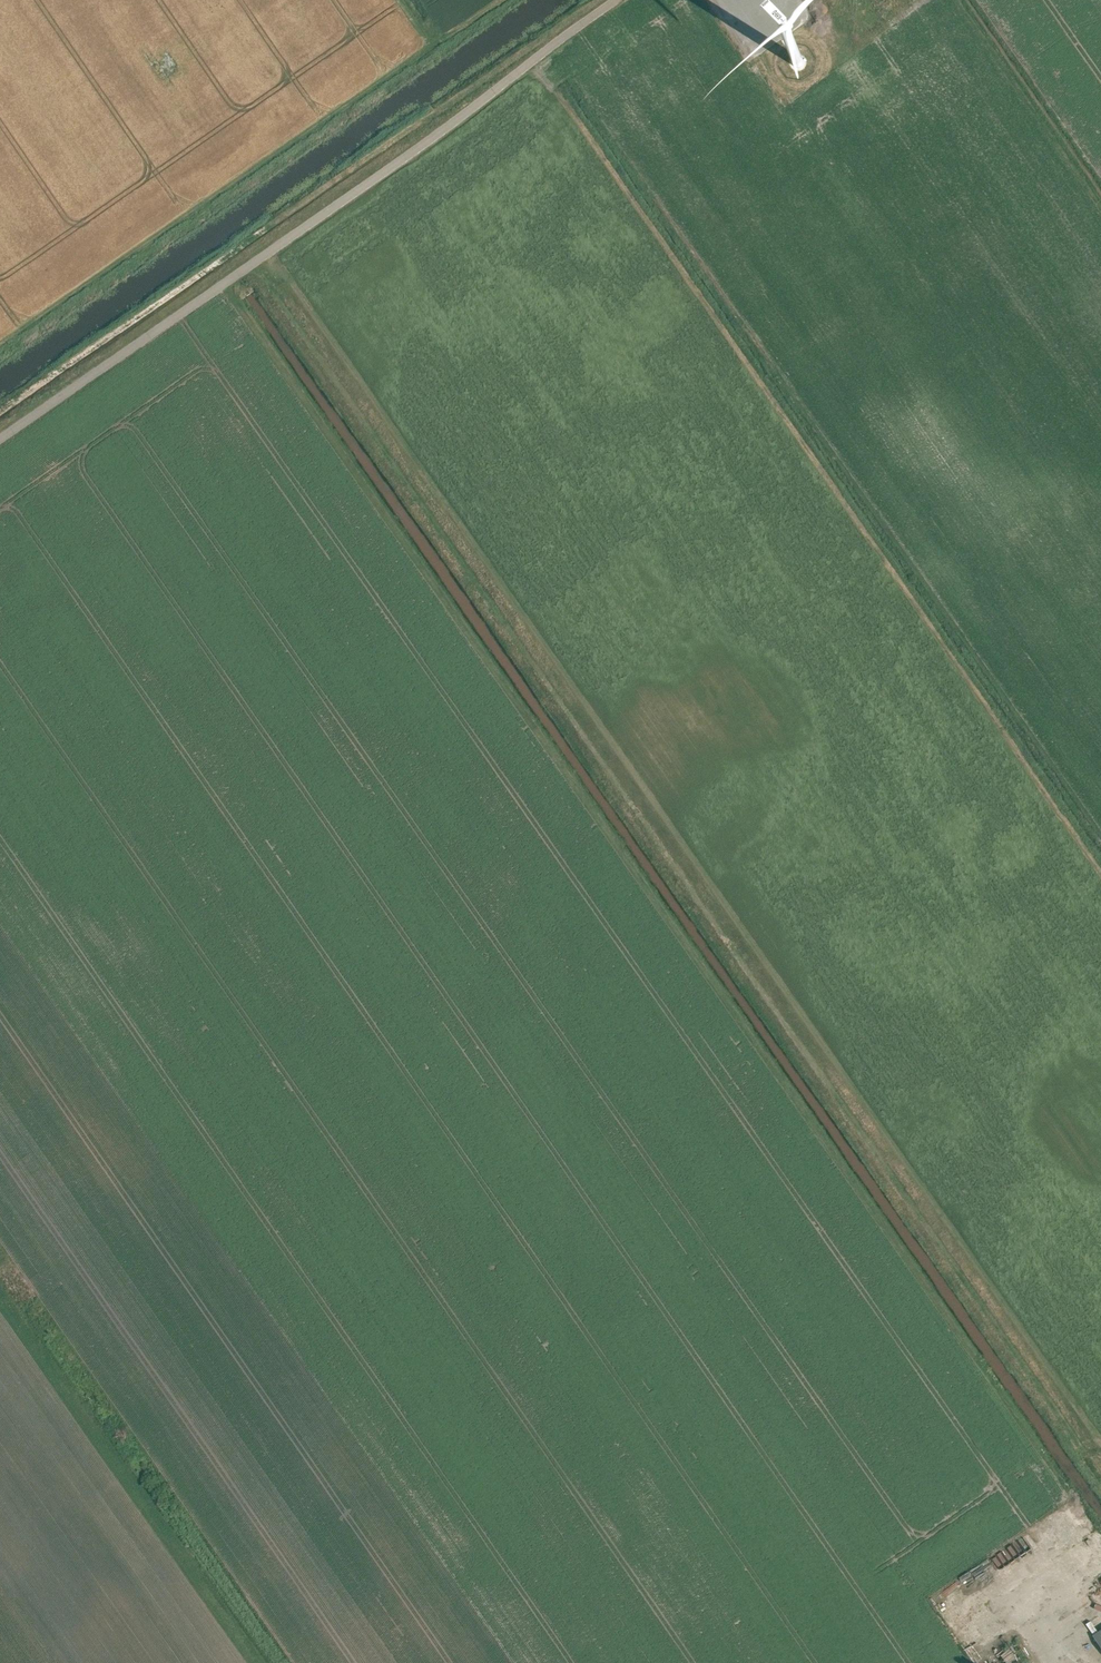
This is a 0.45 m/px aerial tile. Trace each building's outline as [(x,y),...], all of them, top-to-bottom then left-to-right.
[(792,62),(792,63),(792,64),(793,65),(793,66),(794,67),(795,67),(795,68),(796,68),(797,68),(798,68),(799,68),(800,68),(800,67),(801,67),(802,66),(802,65),(803,64),(803,63),(803,62),(803,61),(802,61),(802,60),(801,59),(800,58),(799,58),(798,57),(797,57),(796,58),(795,58),(794,59),(793,60),(793,61),(792,61),(792,62)]
